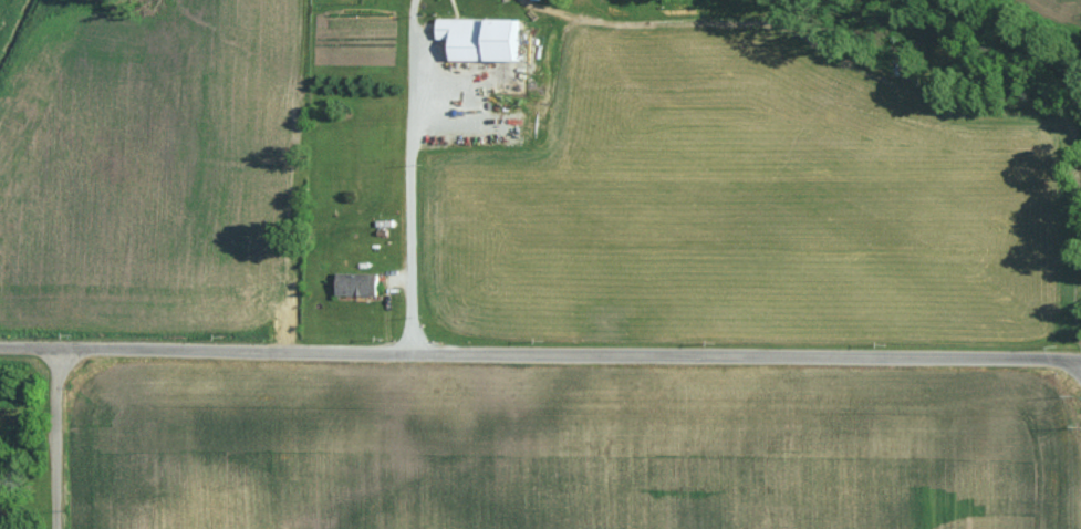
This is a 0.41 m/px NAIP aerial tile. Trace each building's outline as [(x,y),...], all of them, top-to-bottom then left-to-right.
[(460,60),(497,60),(497,31),(460,31),(460,60)] [(341,296),(384,296),(384,272),(341,272),(341,296)]
